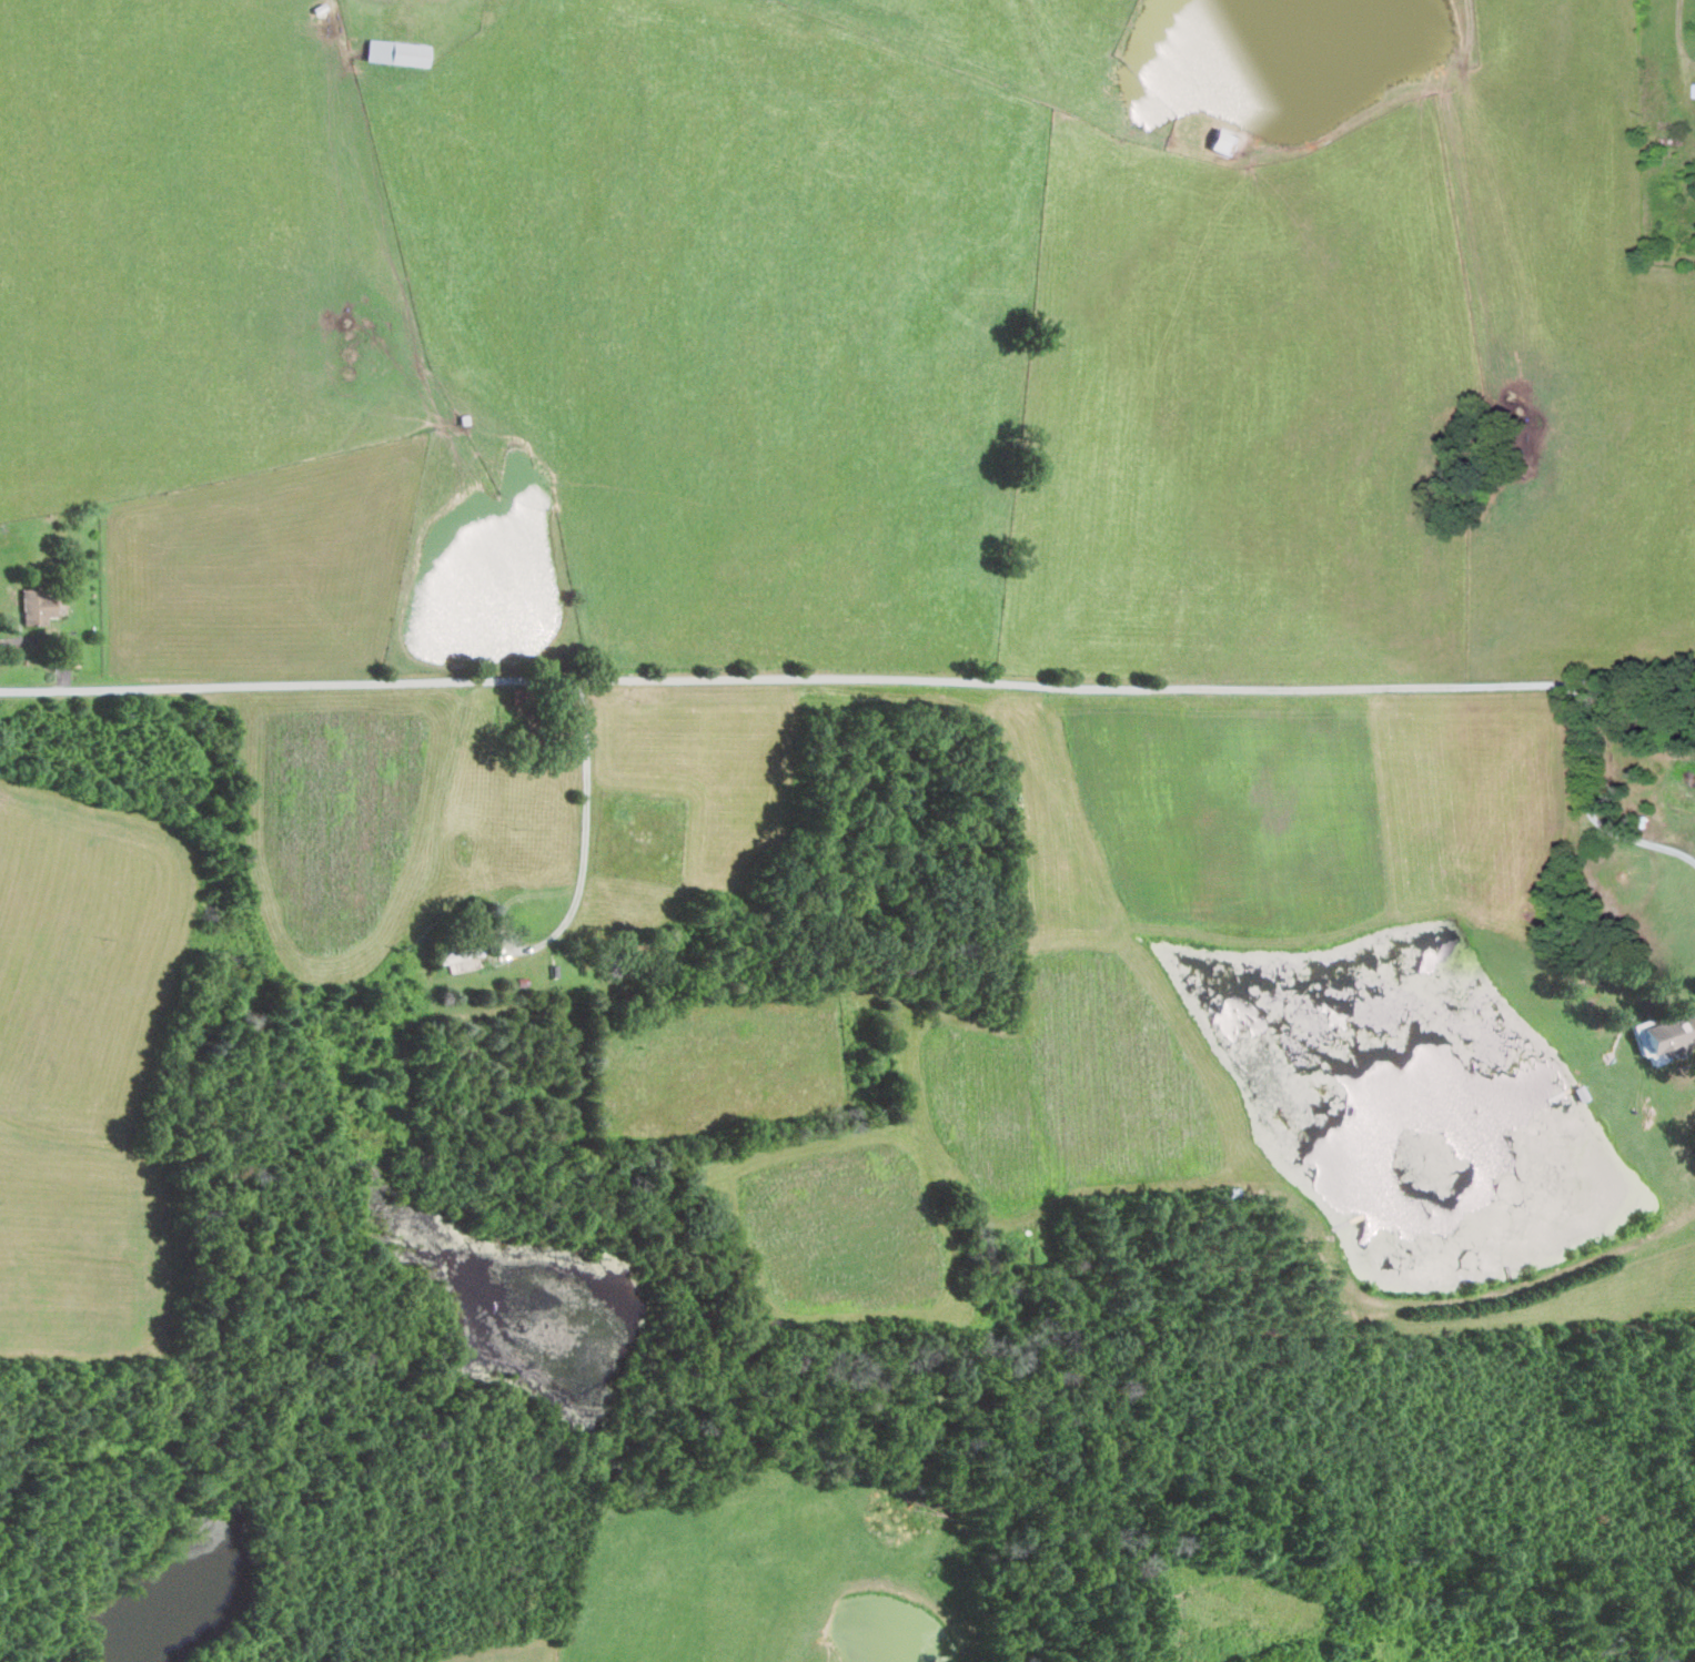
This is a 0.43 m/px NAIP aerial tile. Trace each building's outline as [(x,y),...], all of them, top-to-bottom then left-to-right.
[(366,59),(426,66),(429,45),(369,37),(366,59)] [(1210,148),(1237,157),(1244,135),(1217,126),(1210,148)] [(22,589),(22,624),(47,624),(46,616),(55,616),(54,588),(22,589)] [(1642,1058),(1649,1055),(1653,1066),(1666,1062),(1665,1056),(1694,1046),(1694,1013),(1656,1025),(1654,1018),(1632,1025),(1642,1058)]
